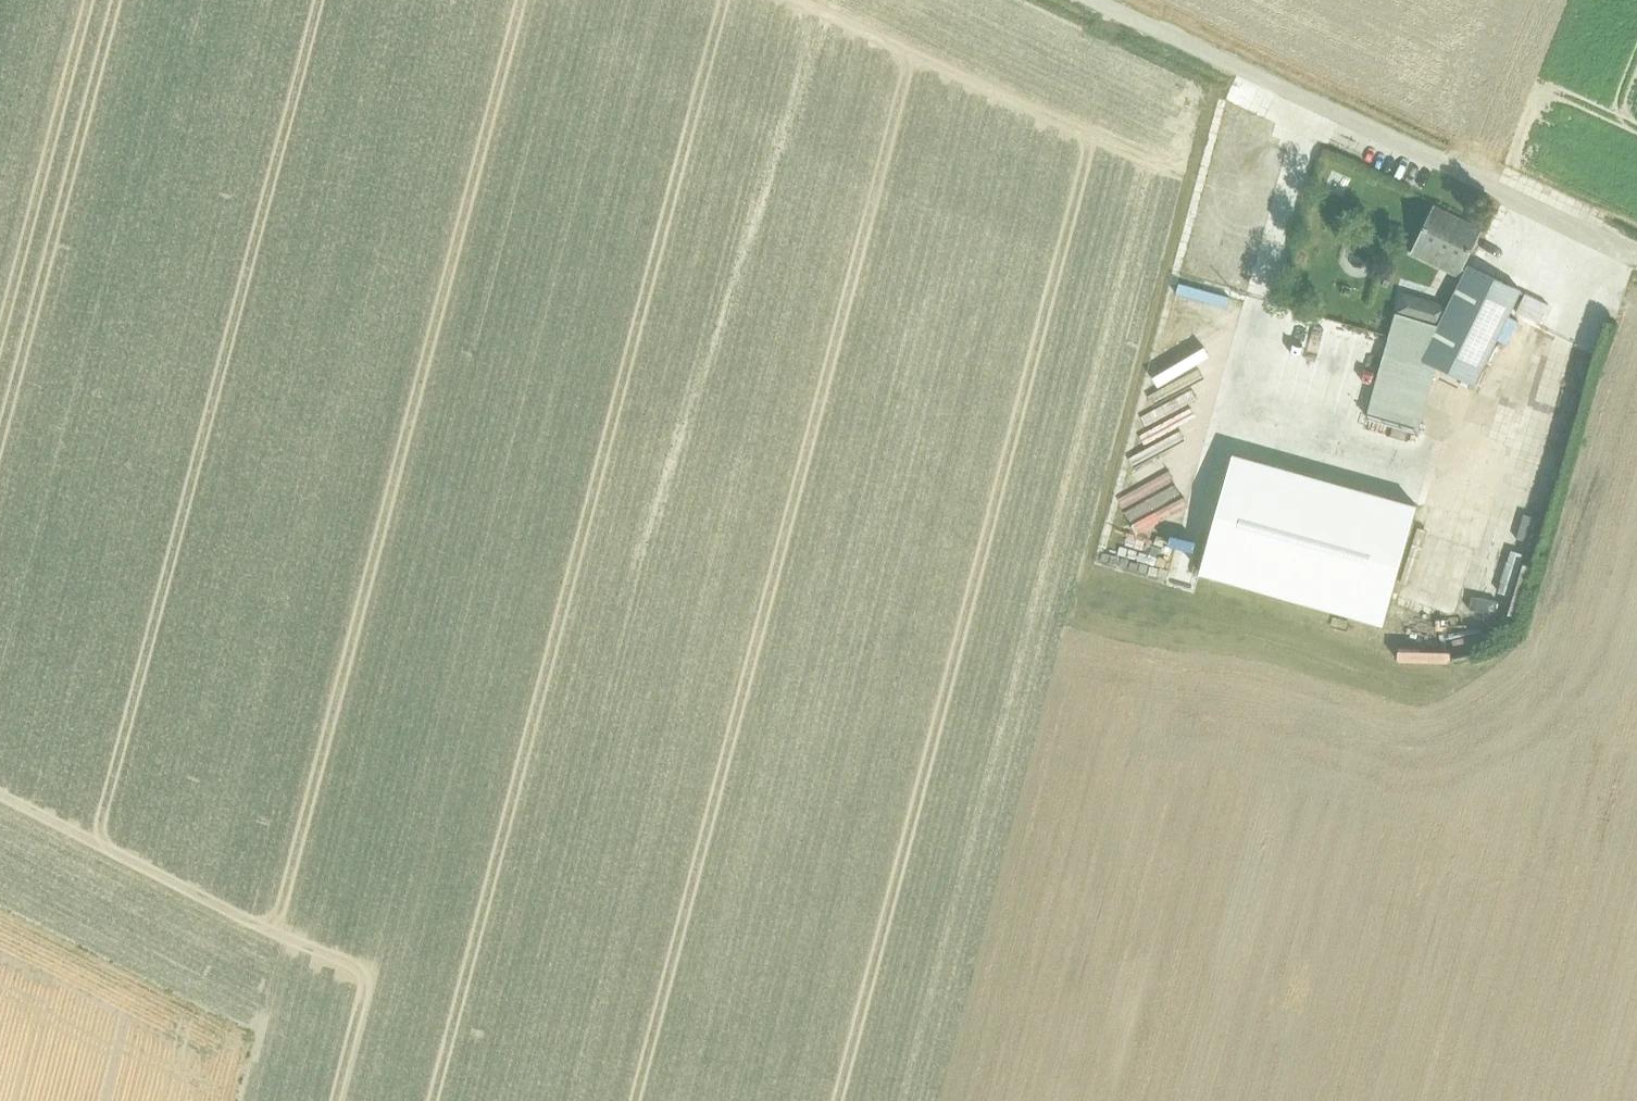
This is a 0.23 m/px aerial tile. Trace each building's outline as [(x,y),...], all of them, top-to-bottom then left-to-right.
[(1435,207),(1416,245),(1462,267),(1480,230),(1435,207)] [(1439,325),(1423,358),(1437,364),(1475,383),(1521,289),(1469,264),(1448,307),(1439,325)] [(1419,315),(1418,318),(1439,325),(1448,307),(1424,299),(1419,315)] [(1419,315),(1397,308),(1367,417),(1418,431),(1437,364),(1423,358),(1439,325),(1418,318),(1419,315)] [(1541,413),(1535,439),(1557,445),(1563,418),(1541,413)] [(1233,453),(1200,572),(1383,623),(1416,503),(1233,453)]
